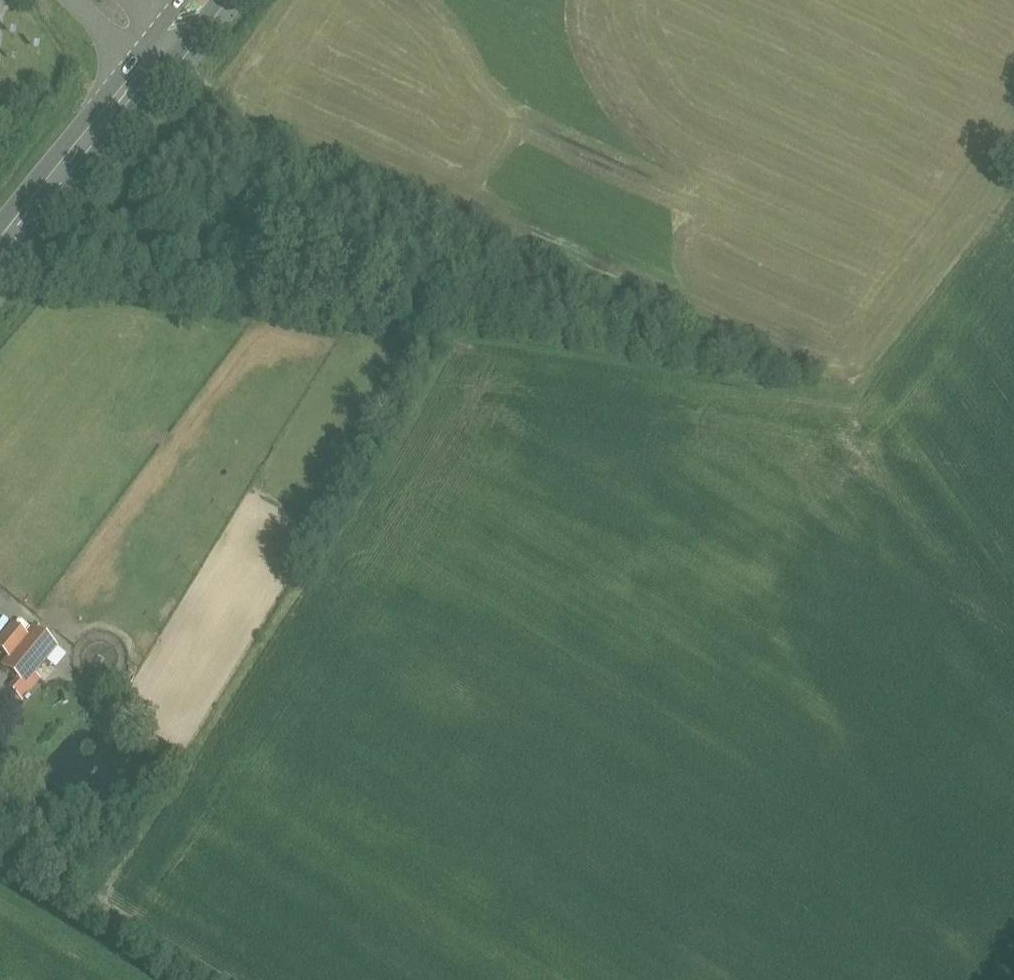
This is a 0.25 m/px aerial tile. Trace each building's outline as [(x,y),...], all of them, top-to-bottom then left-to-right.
[(0,643),(0,653),(10,661),(28,638),(14,627),(0,643)] [(10,661),(3,668),(23,685),(24,686),(34,674),(56,647),(35,630),(28,638),(10,661)] [(23,685),(16,695),(22,700),(39,679),(34,674),(24,686),(23,685)]
